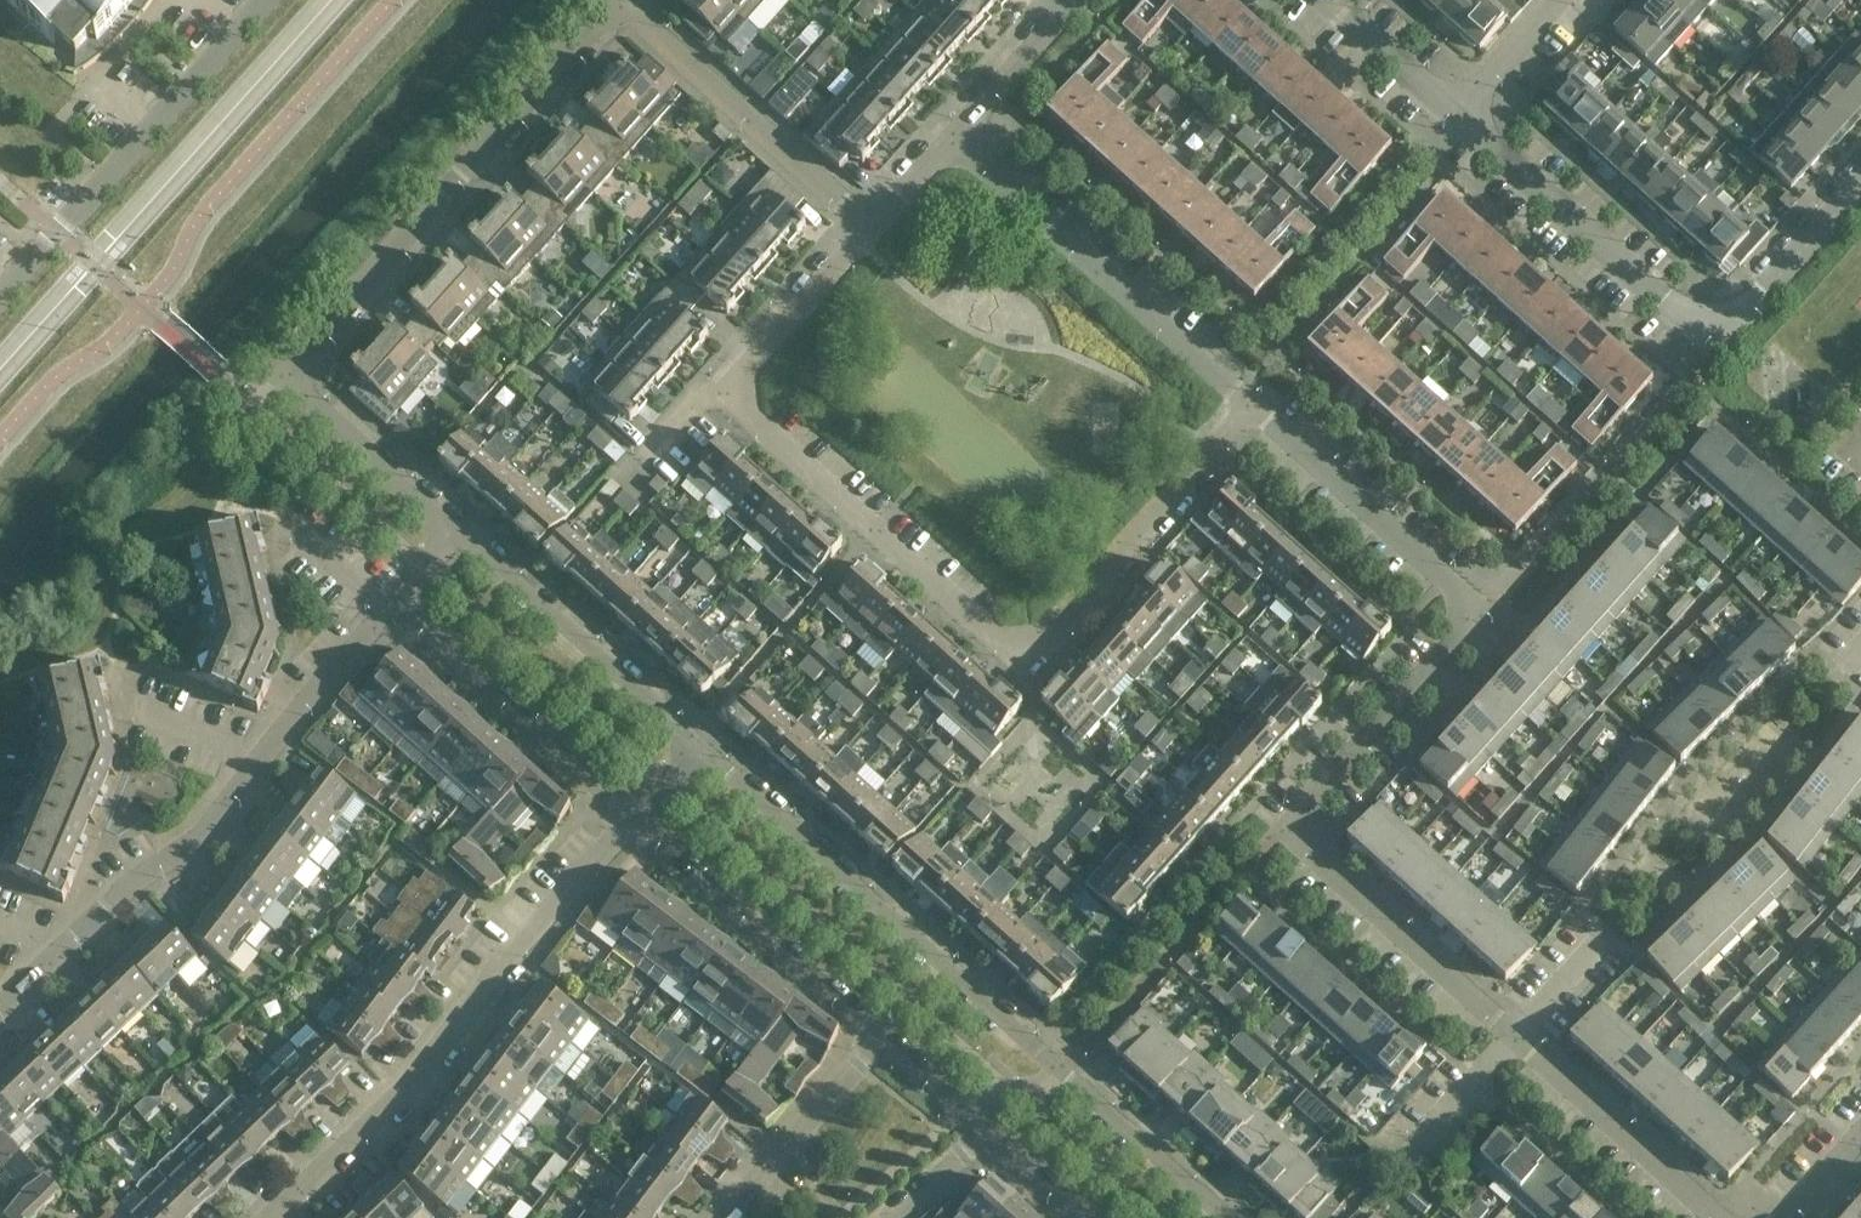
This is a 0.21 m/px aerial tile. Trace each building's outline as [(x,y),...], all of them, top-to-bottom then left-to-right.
[(83,69),(100,56),(116,42),(115,41),(114,43),(104,35),(135,1),(144,9),(143,11),(144,12),(152,0),(9,0),(8,0),(6,1),(55,45),(56,43),(55,42),(60,37),(77,52),(78,51),(85,65),(82,68),(83,69)] [(726,0),(683,0),(682,2),(695,14),(686,23),(683,20),(682,21),(707,43),(717,33),(728,43),(749,21),(726,0)] [(749,21),(767,0),(726,0),(749,21)] [(852,0),(836,0),(833,2),(842,10),(852,0)] [(873,0),(863,0),(860,3),(872,13),(879,5),(873,0)] [(945,0),(925,0),(914,12),(956,49),(967,37),(972,42),(981,33),(945,0)] [(988,0),(945,0),(981,33),(989,24),(983,19),(995,6),(988,0)] [(1161,6),(1152,16),(1141,6),(1122,27),(1143,45),(1174,10),(1173,9),(1182,0),(1154,0),(1161,6)] [(1174,10),(1193,27),(1217,0),(1182,0),(1173,9),(1174,10)] [(1193,27),(1215,46),(1244,13),(1229,0),(1217,0),(1193,27)] [(1432,11),(1434,8),(1440,13),(1452,0),(1419,0),(1432,11)] [(1440,13),(1446,18),(1443,21),(1457,34),(1487,0),(1486,0),(1452,0),(1440,13)] [(1521,11),(1509,0),(1487,0),(1457,34),(1471,46),(1473,43),(1480,49),(1506,20),(1510,24),(1521,11)] [(1660,0),(1644,0),(1634,11),(1675,48),(1692,29),(1660,0)] [(1700,0),(1660,0),(1692,29),(1710,9),(1700,0)] [(1710,9),(1718,0),(1700,0),(1710,9)] [(1797,16),(1804,23),(1821,3),(1817,0),(1811,0),(1797,16)] [(1825,7),(1832,13),(1841,3),(1838,0),(1831,0),(1825,7)] [(872,13),(860,3),(853,11),(865,21),(872,13)] [(825,30),(835,18),(826,10),(816,22),(825,30)] [(1675,48),(1634,11),(1615,31),(1657,68),(1675,48)] [(956,49),(914,12),(895,34),(942,76),(950,67),(944,62),(956,49)] [(1244,13),(1215,46),(1236,66),(1266,33),(1244,13)] [(1774,31),(1783,20),(1776,14),(1766,24),(1774,31)] [(1774,31),(1766,24),(1757,35),(1764,42),(1774,31)] [(1796,32),(1788,25),(1779,36),(1786,42),(1796,32)] [(1266,33),(1236,66),(1258,85),(1288,53),(1266,33)] [(942,76),(895,34),(876,56),(917,92),(928,80),(934,85),(942,76)] [(1856,34),(1838,53),(1860,74),(1860,39),(1856,34)] [(1786,42),(1779,36),(1769,46),(1777,53),(1786,42)] [(821,46),(833,56),(840,49),(828,38),(821,46)] [(1080,74),(1059,98),(1047,111),(1066,129),(1095,96),(1096,97),(1128,61),(1108,43),(1089,64),(1100,74),(1091,84),(1080,74)] [(1623,60),(1629,53),(1618,43),(1611,50),(1623,60)] [(785,54),(795,63),(802,56),(792,46),(785,54)] [(818,73),(826,64),(829,66),(835,59),(832,57),(833,56),(821,46),(807,63),(818,73)] [(1159,48),(1149,61),(1156,67),(1167,55),(1159,48)] [(1288,53),(1258,85),(1280,105),(1310,72),(1288,53)] [(1633,69),(1639,62),(1629,53),(1623,60),(1633,69)] [(1738,70),(1748,59),(1741,53),(1731,63),(1738,70)] [(1838,53),(1821,73),(1860,109),(1860,74),(1838,53)] [(1167,55),(1156,67),(1164,74),(1175,62),(1167,55)] [(876,56),(856,77),(903,119),(911,111),(905,105),(917,92),(876,56)] [(772,75),(785,61),(781,57),(773,67),(772,67),(768,71),(772,75)] [(669,78),(648,59),(636,72),(626,64),(617,73),(618,74),(610,84),(614,88),(612,90),(653,127),(681,96),(666,82),(669,78)] [(1568,60),(1541,89),(1552,99),(1545,107),(1551,113),(1548,116),(1562,128),(1592,95),(1580,84),(1587,77),(1568,60)] [(752,87),(763,75),(749,62),(738,74),(752,87)] [(1738,70),(1731,63),(1722,74),(1729,80),(1738,70)] [(1761,71),(1753,64),(1744,75),(1751,81),(1761,71)] [(785,114),(822,81),(807,65),(771,98),(785,114)] [(1151,73),(1143,65),(1133,77),(1141,84),(1151,73)] [(1310,72),(1280,105),(1302,124),(1331,92),(1310,72)] [(1821,73),(1803,92),(1844,129),(1860,111),(1860,109),(1821,73)] [(1751,81),(1744,75),(1734,85),(1741,92),(1751,81)] [(903,119),(856,77),(837,99),(878,136),(889,123),(895,129),(903,119)] [(1662,95),(1668,88),(1657,78),(1650,85),(1662,95)] [(1162,105),(1173,92),(1166,85),(1154,98),(1162,105)] [(1203,87),(1192,99),(1200,106),(1211,94),(1203,87)] [(1672,104),(1678,97),(1668,88),(1662,95),(1672,104)] [(653,127),(612,90),(608,94),(604,90),(596,100),(595,99),(586,108),(599,120),(590,130),(624,160),(653,127)] [(1170,112),(1181,99),(1173,92),(1162,105),(1170,112)] [(1331,92),(1302,124),(1323,144),(1353,111),(1331,92)] [(1844,129),(1803,92),(1785,112),(1827,149),(1844,129)] [(1703,109),(1712,99),(1705,93),(1695,103),(1703,109)] [(1211,94),(1200,106),(1207,113),(1218,101),(1211,94)] [(1592,95),(1562,128),(1576,140),(1579,138),(1584,143),(1612,112),(1592,95)] [(1095,96),(1066,129),(1086,146),(1115,114),(1096,97),(1095,96)] [(878,136),(837,99),(816,122),(828,132),(819,142),(844,165),(844,164),(841,161),(850,151),(863,163),(871,154),(870,153),(879,143),(874,139),(878,136)] [(1725,110),(1717,104),(1708,114),(1715,121),(1725,110)] [(1353,111),(1323,144),(1342,161),(1343,161),(1372,129),(1353,111)] [(1612,112),(1584,143),(1590,148),(1588,151),(1601,163),(1631,130),(1612,112)] [(1827,149),(1785,112),(1768,132),(1809,168),(1827,149)] [(1701,131),(1707,123),(1696,113),(1689,120),(1701,131)] [(1115,114),(1086,146),(1107,166),(1137,133),(1115,114)] [(1711,139),(1717,132),(1707,123),(1701,131),(1711,139)] [(712,133),(724,143),(732,135),(720,125),(712,133)] [(1206,144),(1217,132),(1209,125),(1198,137),(1206,144)] [(1247,126),(1236,138),(1244,146),(1255,133),(1247,126)] [(1656,126),(1647,137),(1654,144),(1664,133),(1656,126)] [(624,160),(590,130),(581,141),(567,129),(559,139),(560,140),(551,149),(556,153),(553,156),(594,193),(624,160)] [(1343,161),(1342,161),(1311,196),(1331,214),(1349,193),(1338,183),(1347,173),(1358,183),(1392,146),(1372,129),(1343,161)] [(1631,130),(1601,163),(1615,175),(1618,173),(1624,178),(1651,147),(1631,130)] [(1213,150),(1224,138),(1217,132),(1206,144),(1213,150)] [(1809,168),(1768,132),(1750,152),(1791,189),(1809,168)] [(1137,133),(1107,166),(1129,185),(1158,152),(1137,133)] [(1255,133),(1244,146),(1251,152),(1262,140),(1255,133)] [(1664,133),(1654,144),(1661,150),(1671,139),(1664,133)] [(1651,147),(1624,178),(1629,183),(1627,186),(1640,198),(1670,165),(1651,147)] [(1740,166),(1747,159),(1736,149),(1729,156),(1740,166)] [(1158,152),(1129,185),(1151,205),(1180,172),(1158,152)] [(594,193),(553,156),(550,159),(545,156),(537,165),(536,164),(527,173),(541,185),(532,195),(565,225),(594,193)] [(1750,175),(1757,168),(1747,159),(1740,166),(1750,175)] [(1250,182),(1260,170),(1253,163),(1242,175),(1250,182)] [(1290,165),(1279,177),(1287,184),(1298,172),(1290,165)] [(1670,165),(1640,198),(1654,210),(1657,207),(1663,213),(1690,182),(1670,165)] [(1258,189),(1268,177),(1260,170),(1250,182),(1258,189)] [(772,171),(740,206),(782,243),(784,240),(789,244),(797,235),(798,236),(806,226),(789,210),(800,197),(804,201),(805,200),(772,171)] [(1180,172),(1151,205),(1173,225),(1202,192),(1180,172)] [(1298,172),(1287,184),(1294,191),(1305,179),(1298,172)] [(1696,176),(1690,182),(1663,213),(1668,218),(1666,221),(1680,233),(1709,200),(1715,193),(1696,176)] [(700,182),(693,189),(686,197),(698,207),(711,192),(700,182)] [(1290,198),(1282,190),(1272,201),(1280,209),(1290,198)] [(1202,192),(1173,225),(1194,244),(1224,211),(1202,192)] [(1445,193),(1433,206),(1412,230),(1422,240),(1413,250),(1402,240),(1384,261),(1404,279),(1435,244),(1435,243),(1464,210),(1445,193)] [(565,225),(532,195),(522,206),(509,194),(500,204),(501,205),(493,214),(497,218),(495,221),(536,258),(565,225)] [(1796,204),(1786,194),(1779,201),(1790,211),(1796,204)] [(698,207),(686,197),(679,205),(691,215),(698,207)] [(1709,200),(1680,233),(1693,245),(1696,242),(1702,248),(1729,217),(1709,200)] [(782,243),(740,206),(721,228),(768,270),(775,262),(770,256),(782,243)] [(1435,243),(1435,244),(1454,261),(1484,228),(1464,210),(1435,243)] [(1224,211),(1194,244),(1216,263),(1245,231),(1224,211)] [(1265,248),(1235,281),(1255,298),(1288,261),(1277,251),(1286,241),(1297,251),(1316,230),(1296,212),(1264,247),(1265,248)] [(1739,267),(1769,234),(1756,222),(1746,233),(1729,217),(1702,248),(1707,253),(1705,255),(1719,269),(1729,258),(1739,267)] [(536,258),(495,221),(491,225),(487,221),(479,230),(478,229),(469,239),(479,247),(470,257),(507,290),(536,258)] [(721,228),(701,250),(743,286),(754,274),(759,280),(768,270),(721,228)] [(1484,228),(1454,261),(1476,280),(1505,247),(1484,228)] [(1245,231),(1216,263),(1235,281),(1265,248),(1264,247),(1245,231)] [(1505,247),(1476,280),(1498,300),(1527,267),(1505,247)] [(701,250),(672,282),(694,302),(703,292),(728,314),(736,305),(735,304),(744,294),(739,290),(743,286),(701,250)] [(507,290),(470,257),(460,268),(450,259),(442,269),(443,270),(434,279),(439,283),(436,286),(478,323),(497,301),(489,293),(497,283),(506,291),(507,290)] [(1527,267),(1498,300),(1520,319),(1549,287),(1527,267)] [(1342,309),(1320,333),(1308,346),(1328,363),(1357,331),(1358,331),(1390,296),(1369,278),(1351,299),(1362,309),(1352,319),(1342,309)] [(581,297),(588,289),(577,279),(570,287),(581,297)] [(672,282),(643,315),(684,352),(687,349),(691,353),(699,344),(700,345),(709,335),(684,313),(694,302),(672,282)] [(1421,282),(1410,295),(1418,302),(1428,289),(1421,282)] [(478,323),(436,286),(433,290),(428,286),(420,295),(419,294),(410,304),(420,313),(411,322),(440,348),(449,338),(457,346),(478,323)] [(1549,287),(1520,319),(1541,339),(1571,306),(1549,287)] [(1428,289),(1418,302),(1425,308),(1436,296),(1428,289)] [(607,308),(596,298),(589,305),(600,316),(607,308)] [(1413,307),(1404,299),(1394,311),(1402,318),(1413,307)] [(600,316),(589,305),(582,313),(593,323),(600,316)] [(1571,306),(1541,339),(1563,358),(1593,326),(1571,306)] [(552,330),(563,318),(552,309),(542,321),(552,330)] [(643,315),(624,336),(670,378),(678,370),(672,365),(684,352),(643,315)] [(1423,339),(1434,326),(1427,319),(1415,332),(1423,339)] [(1461,341),(1472,328),(1464,321),(1453,334),(1461,341)] [(440,348),(411,322),(402,333),(392,325),(383,334),(384,335),(376,345),(380,348),(378,351),(419,388),(439,366),(424,353),(433,342),(439,348),(440,348)] [(1431,345),(1442,333),(1434,326),(1423,339),(1431,345)] [(1593,326),(1563,358),(1585,378),(1614,345),(1593,326)] [(1461,341),(1467,346),(1469,347),(1480,335),(1472,328),(1461,341)] [(1357,331),(1328,363),(1347,381),(1377,348),(1358,331),(1357,331)] [(624,336),(615,346),(604,358),(645,395),(656,383),(662,388),(670,378),(624,336)] [(1614,345),(1585,378),(1603,395),(1604,395),(1634,363),(1614,345)] [(1377,348),(1347,381),(1368,400),(1398,367),(1377,348)] [(419,388),(378,351),(374,355),(370,351),(362,361),(361,360),(352,369),(362,378),(349,392),(386,425),(419,388)] [(645,395),(604,358),(584,381),(595,391),(586,402),(611,424),(612,424),(608,420),(617,411),(630,423),(639,413),(638,412),(646,403),(642,399),(645,395)] [(1467,378),(1478,366),(1470,358),(1459,371),(1467,378)] [(1497,373),(1501,377),(1505,380),(1516,368),(1508,361),(1497,373)] [(1604,395),(1603,395),(1572,430),(1592,448),(1610,427),(1599,417),(1609,407),(1620,417),(1653,380),(1634,363),(1604,395)] [(1474,385),(1486,372),(1478,366),(1467,378),(1474,385)] [(1398,367),(1368,400),(1390,419),(1419,387),(1398,367)] [(1516,368),(1505,380),(1512,386),(1523,374),(1516,368)] [(509,382),(510,382),(517,389),(527,378),(520,370),(509,382)] [(486,372),(481,373),(478,377),(478,382),(481,386),(486,387),(490,384),(492,380),(490,375),(486,372)] [(551,385),(541,397),(556,411),(566,399),(551,385)] [(1419,387),(1390,419),(1412,439),(1442,406),(1419,387)] [(1511,417),(1522,405),(1514,397),(1503,410),(1511,417)] [(566,399),(556,411),(563,417),(574,406),(566,399)] [(1548,419),(1559,406),(1551,400),(1540,412),(1548,419)] [(1518,424),(1529,411),(1522,405),(1511,417),(1518,424)] [(1442,406),(1412,439),(1434,459),(1463,426),(1442,406)] [(1548,419),(1556,425),(1567,413),(1559,406),(1548,419)] [(400,424),(394,431),(414,449),(420,442),(400,424)] [(1552,432),(1543,424),(1533,436),(1541,443),(1552,432)] [(1463,426),(1434,459),(1456,478),(1485,445),(1463,426)] [(595,446),(605,434),(597,427),(587,439),(595,446)] [(468,428),(439,460),(459,479),(488,446),(468,428)] [(1683,464),(1704,482),(1735,447),(1715,429),(1683,464)] [(603,452),(613,441),(605,434),(595,446),(603,452)] [(481,494),(508,464),(518,452),(498,435),(488,446),(459,479),(461,480),(463,478),(481,494)] [(694,470),(715,489),(744,456),(724,438),(694,470)] [(1485,445),(1456,478),(1477,498),(1507,465),(1485,445)] [(1527,483),(1497,515),(1516,533),(1550,496),(1539,486),(1548,476),(1559,485),(1578,465),(1557,447),(1526,482),(1527,483)] [(1735,447),(1704,482),(1723,499),(1755,465),(1735,447)] [(744,456),(715,489),(734,506),(762,476),(744,459),(746,457),(744,456)] [(508,464),(481,494),(500,512),(528,482),(508,464)] [(1507,465),(1477,498),(1497,515),(1527,483),(1526,482),(1507,465)] [(1755,465),(1723,499),(1743,517),(1774,482),(1755,465)] [(762,476),(734,506),(754,524),(781,493),(762,476)] [(657,478),(650,486),(658,494),(666,486),(657,478)] [(528,482),(500,512),(519,528),(517,531),(518,532),(547,499),(528,482)] [(1774,482),(1743,517),(1763,535),(1794,500),(1774,482)] [(1204,519),(1224,538),(1254,505),(1233,487),(1204,519)] [(538,550),(576,508),(555,490),(547,499),(518,532),(538,550)] [(622,509),(632,498),(624,491),(614,502),(622,509)] [(781,493),(754,524),(774,541),(801,511),(781,493)] [(630,516),(640,505),(632,498),(622,509),(630,516)] [(1671,518),(1678,510),(1667,500),(1660,508),(1671,518)] [(1794,500),(1763,535),(1782,552),(1813,517),(1794,500)] [(1254,505),(1224,538),(1244,555),(1271,525),(1253,509),(1255,507),(1254,505)] [(1686,541),(1651,510),(1633,530),(1667,561),(1686,541)] [(1671,518),(1683,529),(1690,521),(1678,510),(1671,518)] [(679,529),(689,518),(681,511),(671,523),(679,529)] [(801,511),(774,541),(793,559),(823,526),(821,525),(819,527),(801,511)] [(245,527),(192,540),(179,543),(197,621),(198,634),(198,636),(195,648),(184,674),(246,700),(243,707),(245,707),(246,705),(257,710),(256,712),(258,713),(271,680),(258,675),(269,649),(271,633),(252,554),(266,551),(258,517),(257,517),(257,519),(245,522),(245,520),(243,520),(245,527)] [(1813,517),(1782,552),(1802,570),(1833,535),(1813,517)] [(679,529),(686,536),(697,525),(689,518),(679,529)] [(573,522),(543,555),(564,574),(593,541),(573,522)] [(1291,542),(1271,525),(1244,555),(1264,573),(1291,542)] [(661,544),(671,533),(663,526),(653,537),(661,544)] [(823,526),(793,559),(814,577),(843,545),(823,526)] [(1667,561),(1633,530),(1615,550),(1650,581),(1667,561)] [(585,589),(613,558),(621,549),(602,531),(593,541),(564,574),(565,575),(567,573),(585,589)] [(669,551),(679,540),(671,533),(661,544),(669,551)] [(1710,553),(1717,545),(1706,535),(1699,543),(1710,553)] [(1833,535),(1802,570),(1821,587),(1853,553),(1833,535)] [(1310,560),(1291,542),(1264,573),(1283,590),(1310,560)] [(1710,553),(1722,564),(1729,556),(1717,545),(1710,553)] [(718,564),(728,553),(720,546),(710,557),(718,564)] [(1650,581),(1615,550),(1598,570),(1632,601),(1650,581)] [(718,564),(725,571),(736,560),(728,553),(718,564)] [(1821,587),(1842,605),(1860,584),(1860,560),(1853,553),(1821,587)] [(613,558),(585,589),(605,606),(633,576),(613,558)] [(1190,576),(1201,565),(1193,558),(1182,569),(1190,576)] [(1330,578),(1310,560),(1283,590),(1303,608),(1330,578)] [(703,561),(692,572),(700,579),(710,568),(703,561)] [(835,596),(855,615),(885,582),(864,564),(835,596)] [(1208,602),(1166,564),(1148,585),(1189,623),(1208,602)] [(1190,576),(1198,583),(1208,572),(1201,565),(1190,576)] [(1710,584),(1720,572),(1712,565),(1702,577),(1710,584)] [(710,568),(700,579),(708,586),(718,575),(710,568)] [(1632,601),(1598,570),(1580,589),(1615,620),(1632,601)] [(1747,590),(1754,583),(1744,572),(1736,580),(1747,590)] [(633,576),(605,606),(625,624),(652,593),(633,576)] [(1350,595),(1330,578),(1303,608),(1322,626),(1350,595)] [(759,581),(749,592),(757,600),(767,588),(759,581)] [(866,643),(902,602),(884,586),(886,584),(885,582),(855,615),(846,625),(866,643)] [(1747,590),(1758,601),(1765,594),(1754,583),(1747,590)] [(644,641),(680,602),(660,584),(652,593),(625,624),(644,641)] [(1189,623),(1148,585),(1146,586),(1149,588),(1132,606),(1172,642),(1189,623)] [(767,588),(757,600),(764,606),(775,595),(767,588)] [(1615,620),(1580,589),(1562,609),(1597,640),(1615,620)] [(1229,611),(1240,600),(1232,593),(1221,604),(1229,611)] [(1684,612),(1694,601),(1687,594),(1676,605),(1684,612)] [(1368,611),(1350,595),(1322,626),(1342,643),(1371,611),(1370,609),(1368,611)] [(1731,603),(1724,595),(1713,605),(1721,613),(1731,603)] [(739,615),(750,603),(742,596),(731,607),(739,615)] [(1229,611),(1237,618),(1247,607),(1240,600),(1229,611)] [(664,659),(699,619),(680,602),(644,641),(664,659)] [(895,650),(922,619),(902,602),(866,643),(885,661),(895,650)] [(747,621),(757,610),(750,603),(739,615),(747,621)] [(1684,612),(1676,605),(1666,616),(1674,624),(1684,612)] [(1721,613),(1713,605),(1702,616),(1709,624),(1721,613)] [(1172,642),(1132,606),(1115,626),(1154,662),(1172,642)] [(1597,640),(1562,609),(1545,628),(1580,659),(1597,640)] [(1783,628),(1791,621),(1780,610),(1773,617),(1783,628)] [(1371,611),(1342,643),(1362,661),(1392,629),(1371,611)] [(1795,651),(1763,617),(1743,636),(1776,670),(1795,651)] [(682,679),(711,646),(719,637),(699,619),(664,659),(682,675),(681,677),(682,679)] [(922,619),(895,650),(914,667),(942,637),(922,619)] [(1783,628),(1794,639),(1802,632),(1791,621),(1783,628)] [(1154,662),(1115,626),(1097,646),(1127,673),(1137,681),(1154,662)] [(1268,646),(1279,635),(1271,628),(1260,639),(1268,646)] [(1580,659),(1545,628),(1527,648),(1562,679),(1580,659)] [(1675,642),(1683,650),(1694,639),(1686,632),(1675,642)] [(1651,633),(1641,644),(1649,651),(1659,640),(1651,633)] [(1211,642),(1223,652),(1229,645),(1218,634),(1211,642)] [(1268,646),(1276,653),(1286,642),(1279,635),(1268,646)] [(1776,670),(1743,636),(1724,655),(1757,688),(1776,670)] [(819,656),(830,644),(822,637),(811,649),(819,656)] [(942,637),(914,667),(934,685),(961,655),(942,637)] [(1204,650),(1216,660),(1223,652),(1211,642),(1204,650)] [(1675,642),(1664,653),(1672,661),(1683,650),(1675,642)] [(819,656),(827,663),(837,651),(830,644),(819,656)] [(1631,655),(1639,663),(1649,651),(1641,644),(1631,655)] [(711,646),(682,679),(702,697),(731,664),(711,646)] [(1127,673),(1097,646),(1080,665),(1110,692),(1127,673)] [(1562,679),(1527,648),(1510,668),(1544,699),(1562,679)] [(1240,668),(1246,660),(1235,650),(1228,657),(1240,668)] [(380,674),(370,664),(341,697),(374,727),(424,670),(411,662),(400,652),(380,674)] [(961,655),(934,685),(924,696),(944,713),(981,672),(961,655)] [(1757,688),(1724,655),(1706,673),(1738,707),(1757,688)] [(806,675),(817,663),(809,656),(799,668),(806,675)] [(1240,668),(1228,657),(1221,665),(1233,676),(1240,668)] [(30,684),(21,686),(34,740),(35,754),(31,766),(0,841),(0,869),(52,891),(49,897),(51,898),(51,896),(63,901),(62,903),(63,903),(77,871),(87,846),(122,762),(108,695),(100,660),(99,661),(99,663),(87,666),(87,664),(85,664),(87,671),(30,684)] [(814,682),(825,670),(817,663),(806,675),(814,682)] [(1307,681),(1318,670),(1310,663),(1299,674),(1307,681)] [(1110,692),(1080,665),(1063,683),(1061,681),(1060,683),(1092,712),(1101,720),(1119,701),(1110,692)] [(1322,704),(1280,667),(1262,687),(1304,725),(1322,704)] [(1544,699),(1510,668),(1492,687),(1527,718),(1544,699)] [(1656,676),(1649,668),(1638,679),(1645,687),(1656,676)] [(424,670),(374,727),(395,746),(444,691),(434,682),(424,670)] [(1307,681),(1315,688),(1325,677),(1318,670),(1307,681)] [(861,672),(851,684),(858,691),(869,679),(861,672)] [(981,672),(944,713),(963,731),(973,720),(1002,688),(1001,686),(999,688),(981,672)] [(1614,690),(1624,679),(1616,672),(1606,683),(1614,690)] [(1738,707),(1706,673),(1687,692),(1719,725),(1738,707)] [(1176,681),(1188,691),(1194,684),(1183,674),(1176,681)] [(869,679),(858,691),(866,697),(876,686),(869,679)] [(1645,687),(1638,679),(1627,690),(1634,697),(1645,687)] [(1169,689),(1180,699),(1188,691),(1176,681),(1169,689)] [(1092,712),(1060,683),(1041,703),(1074,732),(1092,712)] [(1614,690),(1606,683),(1596,695),(1604,702),(1614,690)] [(1304,725),(1262,687),(1245,707),(1254,715),(1284,742),(1300,724),(1302,726),(1304,725)] [(1527,718),(1492,687),(1474,707),(1509,738),(1527,718)] [(728,720),(749,738),(778,706),(758,688),(728,720)] [(1002,688),(973,720),(993,738),(1023,706),(1002,688)] [(1205,707),(1211,699),(1200,689),(1193,696),(1205,707)] [(444,691),(395,746),(417,766),(468,709),(455,701),(444,691)] [(845,710),(856,698),(848,691),(838,703),(845,710)] [(1719,725),(1687,692),(1668,710),(1700,743),(1719,725)] [(1205,707),(1193,696),(1186,704),(1198,715),(1205,707)] [(853,717),(864,705),(856,698),(845,710),(853,717)] [(778,706),(749,738),(750,740),(752,738),(770,754),(798,724),(778,706)] [(900,707),(890,719),(897,726),(908,714),(900,707)] [(1509,738),(1474,707),(1457,726),(1492,757),(1509,738)] [(468,709),(417,766),(439,785),(488,730),(478,721),(468,709)] [(1668,710),(1648,729),(1681,763),(1700,743),(1668,710)] [(1579,730),(1589,718),(1581,711),(1571,722),(1579,730)] [(1141,720),(1153,730),(1159,723),(1148,713),(1141,720)] [(798,724),(770,754),(790,771),(817,741),(826,732),(806,714),(798,724)] [(908,714),(897,726),(905,733),(915,721),(908,714)] [(1254,715),(1236,735),(1266,762),(1284,742),(1254,715)] [(1134,728),(1146,738),(1153,730),(1141,720),(1134,728)] [(1849,736),(1860,745),(1860,721),(1849,736)] [(1579,730),(1571,722),(1561,734),(1568,741),(1579,730)] [(1605,729),(1597,723),(1588,735),(1596,741),(1605,729)] [(884,745),(895,733),(887,726),(877,738),(884,745)] [(1492,757),(1457,726),(1439,746),(1474,777),(1492,757)] [(1170,746),(1176,738),(1165,728),(1158,735),(1170,746)] [(488,730),(439,785),(460,804),(511,748),(498,740),(488,730)] [(892,752),(903,740),(895,733),(884,745),(892,752)] [(1170,746),(1158,735),(1151,743),(1162,754),(1170,746)] [(1236,735),(1218,754),(1249,782),(1266,762),(1236,735)] [(1596,741),(1588,735),(1578,747),(1587,753),(1596,741)] [(1849,736),(1833,756),(1860,778),(1860,745),(1849,736)] [(1675,768),(1639,740),(1622,761),(1659,790),(1675,768)] [(817,741),(790,771),(810,789),(837,759),(817,741)] [(936,761),(947,749),(939,742),(929,754),(936,761)] [(1192,766),(1201,774),(1231,801),(1249,782),(1218,754),(1209,746),(1192,766)] [(1474,777),(1439,746),(1421,766),(1456,797),(1474,777)] [(511,748),(460,804),(481,823),(490,813),(491,814),(531,769),(521,760),(511,748)] [(846,748),(837,759),(810,789),(829,807),(856,776),(866,766),(846,748)] [(936,761),(944,768),(955,756),(947,749),(936,761)] [(1554,757),(1546,750),(1536,762),(1544,769),(1554,757)] [(1833,756),(1817,777),(1854,806),(1860,796),(1860,778),(1833,756)] [(1106,760),(1099,768),(1110,778),(1117,770),(1106,760)] [(924,780),(934,768),(926,761),(916,773),(924,780)] [(1659,790),(1622,761),(1606,782),(1642,811),(1659,790)] [(1544,769),(1536,762),(1526,773),(1533,780),(1544,769)] [(1555,776),(1564,783),(1573,771),(1565,764),(1555,776)] [(359,788),(368,776),(353,765),(344,776),(359,788)] [(1123,775),(1134,785),(1141,778),(1129,767),(1123,775)] [(931,787),(942,775),(934,768),(924,780),(931,787)] [(368,805),(321,769),(314,779),(309,785),(305,781),(306,779),(293,772),(287,777),(351,826),(368,805)] [(531,769),(491,814),(508,829),(532,802),(561,821),(571,805),(531,769)] [(1201,774),(1183,794),(1213,821),(1231,801),(1201,774)] [(1123,775),(1105,794),(1117,804),(1134,785),(1123,775)] [(1424,793),(1431,785),(1420,775),(1413,783),(1424,793)] [(359,788),(375,800),(384,788),(368,776),(359,788)] [(856,776),(829,807),(849,824),(876,794),(856,776)] [(1555,776),(1546,788),(1554,795),(1564,783),(1555,776)] [(351,826),(287,777),(286,778),(282,786),(292,797),(294,795),(298,797),(295,804),(289,812),(335,847),(351,826)] [(1854,806),(1817,777),(1801,798),(1837,827),(1854,806)] [(1642,811),(1606,782),(1589,803),(1626,831),(1642,811)] [(1436,804),(1443,796),(1431,785),(1424,793),(1436,804)] [(1508,808),(1519,796),(1511,789),(1501,801),(1508,808)] [(876,794),(849,824),(867,841),(865,843),(866,844),(896,811),(876,794)] [(1183,794),(1165,813),(1196,840),(1213,821),(1183,794)] [(975,816),(985,805),(978,798),(967,809),(975,816)] [(1837,827),(1801,798),(1784,819),(1821,847),(1837,827)] [(389,811),(405,823),(414,811),(398,799),(389,811)] [(1508,808),(1501,801),(1491,812),(1498,819),(1508,808)] [(1626,831),(1589,803),(1573,824),(1610,852),(1626,831)] [(1347,838),(1368,856),(1399,822),(1378,804),(1347,838)] [(983,823),(993,811),(985,805),(975,816),(983,823)] [(1541,812),(1532,805),(1523,818),(1531,824),(1541,812)] [(1088,814),(1099,824),(1106,817),(1094,806),(1088,814)] [(1463,828),(1471,821),(1459,810),(1452,818),(1463,828)] [(896,811),(866,844),(887,862),(916,830),(896,811)] [(335,847),(289,812),(283,820),(278,825),(274,822),(275,819),(262,812),(255,819),(319,868),(335,847)] [(490,813),(481,823),(482,823),(450,858),(490,895),(505,883),(483,856),(508,829),(491,814),(490,813)] [(1165,813),(1148,833),(1178,860),(1196,840),(1165,813)] [(1088,814),(1080,822),(1092,832),(1099,824),(1088,814)] [(1531,824),(1523,818),(1514,829),(1522,836),(1531,824)] [(319,868),(255,819),(251,826),(261,837),(263,835),(267,838),(264,844),(257,853),(303,889),(319,868)] [(1821,847),(1784,819),(1767,840),(1804,869),(1821,847)] [(1475,839),(1482,831),(1471,821),(1463,828),(1475,839)] [(1399,822),(1368,856),(1387,874),(1418,839),(1399,822)] [(1610,852),(1573,824),(1557,844),(1594,873),(1610,852)] [(418,854),(427,842),(411,830),(402,841),(418,854)] [(525,845),(533,852),(548,840),(538,831),(525,845)] [(1014,851),(1024,839),(1017,833),(1006,844),(1014,851)] [(1148,833),(1130,852),(1161,880),(1178,860),(1148,833)] [(921,834),(892,867),(913,885),(942,853),(921,834)] [(1022,858),(1032,846),(1024,839),(1014,851),(1022,858)] [(1418,839),(1387,874),(1407,892),(1438,857),(1418,839)] [(418,854),(433,865),(442,854),(427,842),(418,854)] [(1505,861),(1511,853),(1499,843),(1493,852),(1505,861)] [(950,844),(942,853),(913,885),(914,886),(916,884),(934,901),(969,861),(950,844)] [(1121,844),(1104,864),(1145,901),(1147,900),(1144,898),(1161,880),(1130,852),(1121,844)] [(1594,873),(1557,844),(1540,866),(1577,895),(1594,873)] [(513,859),(523,868),(533,852),(525,845),(513,859)] [(1059,845),(1052,853),(1064,864),(1071,856),(1059,845)] [(1795,879),(1762,846),(1743,865),(1775,899),(1795,879)] [(303,889),(257,853),(251,862),(246,867),(242,863),(243,861),(230,854),(223,860),(288,910),(303,889)] [(1517,871),(1524,862),(1511,853),(1505,861),(1517,871)] [(1860,866),(1860,859),(1856,855),(1847,868),(1855,874),(1860,866)] [(1438,857),(1407,892),(1426,909),(1458,875),(1438,857)] [(288,910),(223,860),(219,868),(229,879),(231,877),(235,880),(232,886),(225,895),(272,930),(288,910)] [(969,861),(934,901),(954,918),(989,879),(969,861)] [(1145,901),(1104,864),(1085,884),(1127,922),(1145,901)] [(1775,899),(1743,865),(1724,884),(1756,917),(1775,899)] [(1053,886),(1064,874),(1056,868),(1045,879),(1053,886)] [(1855,874),(1847,868),(1837,879),(1846,886),(1855,874)] [(475,908),(434,877),(428,872),(420,883),(416,880),(417,879),(416,878),(407,890),(459,930),(475,908)] [(578,923),(613,950),(658,891),(647,883),(635,872),(616,897),(605,888),(578,923)] [(1061,893),(1071,881),(1064,874),(1053,886),(1061,893)] [(1458,875),(1426,909),(1446,927),(1477,892),(1458,875)] [(1546,894),(1553,885),(1541,876),(1534,884),(1546,894)] [(973,936),(1001,905),(1009,896),(989,879),(954,918),(973,936)] [(1756,917),(1724,884),(1705,902),(1737,935),(1756,917)] [(1558,903),(1565,895),(1553,885),(1546,894),(1558,903)] [(1857,887),(1846,899),(1854,906),(1860,898),(1860,891),(1857,887)] [(459,930),(407,890),(397,902),(399,903),(400,902),(404,905),(396,915),(443,951),(459,930)] [(658,891),(613,950),(636,967),(683,908),(669,900),(658,891)] [(1477,892),(1446,927),(1466,944),(1497,910),(1477,892)] [(272,930),(225,895),(219,904),(214,909),(210,905),(211,903),(198,896),(191,902),(256,951),(272,930)] [(1213,929),(1234,948),(1265,913),(1245,895),(1213,929)] [(1854,906),(1846,899),(1836,910),(1844,917),(1854,906)] [(256,951),(191,902),(187,910),(197,921),(199,919),(203,921),(200,928),(193,937),(239,973),(256,951)] [(1737,935),(1705,902),(1686,920),(1718,954),(1737,935)] [(1092,921),(1103,909),(1095,903),(1084,914),(1092,921)] [(1001,905),(973,936),(993,953),(1020,923),(1001,905)] [(683,908),(636,967),(659,985),(704,927),(694,919),(683,908)] [(1100,928),(1110,916),(1103,909),(1092,921),(1100,928)] [(1497,910),(1466,944),(1485,962),(1516,927),(1497,910)] [(1805,929),(1816,919),(1809,911),(1798,922),(1805,929)] [(1265,913),(1234,948),(1254,965),(1285,931),(1265,913)] [(1013,971),(1048,931),(1028,914),(1020,923),(993,953),(1013,971)] [(443,951),(396,915),(388,925),(384,923),(385,921),(384,920),(375,932),(385,940),(427,972),(443,951)] [(1718,954),(1686,920),(1667,939),(1700,972),(1718,954)] [(207,967),(167,925),(158,933),(152,937),(149,933),(151,931),(138,922),(131,927),(187,986),(207,967)] [(1805,929),(1798,922),(1787,933),(1794,940),(1805,929)] [(187,986),(131,927),(126,934),(134,947),(136,945),(140,948),(136,954),(128,961),(159,993),(176,976),(186,987),(187,986)] [(704,927),(659,985),(682,1003),(729,943),(715,935),(704,927)] [(1516,927),(1485,962),(1506,980),(1537,945),(1516,927)] [(1811,938),(1819,945),(1829,934),(1821,927),(1811,938)] [(1030,991),(1067,949),(1048,931),(1013,971),(1031,987),(1029,989),(1030,991)] [(1285,931),(1254,965),(1273,983),(1304,948),(1285,931)] [(1811,938),(1801,949),(1809,957),(1819,945),(1811,938)] [(1700,972),(1667,939),(1647,958),(1680,991),(1700,972)] [(385,940),(383,942),(369,961),(376,966),(429,1007),(433,999),(423,988),(421,990),(417,987),(420,981),(427,972),(385,940)] [(729,943),(682,1003),(706,1021),(750,962),(740,954),(729,943)] [(1304,948),(1273,983),(1293,1001),(1324,966),(1304,948)] [(1760,959),(1768,966),(1778,956),(1771,948),(1760,959)] [(1067,949),(1030,991),(1051,1009),(1088,967),(1067,949)] [(1846,969),(1860,982),(1860,952),(1846,969)] [(1195,966),(1183,956),(1176,964),(1188,974),(1195,966)] [(159,993),(128,961),(120,969),(114,973),(111,969),(113,967),(100,958),(94,963),(140,1011),(159,993)] [(1749,969),(1757,977),(1768,966),(1760,959),(1749,969)] [(750,962),(706,1021),(729,1038),(775,978),(762,971),(750,962)] [(140,1011),(94,963),(93,963),(87,970),(96,983),(98,982),(102,984),(98,990),(91,997),(121,1029),(140,1011)] [(429,1007),(376,966),(360,987),(395,1013),(402,1005),(407,1000),(410,1004),(409,1006),(423,1013),(429,1007)] [(1324,966),(1293,1001),(1313,1018),(1344,983),(1324,966)] [(1776,977),(1784,984),(1794,973),(1786,966),(1776,977)] [(1846,969),(1828,988),(1860,1018),(1860,982),(1846,969)] [(1652,988),(1659,981),(1649,970),(1641,977),(1652,988)] [(1776,977),(1766,988),(1774,996),(1784,984),(1776,977)] [(775,978),(729,1038),(751,1055),(759,1045),(797,998),(786,989),(775,978)] [(1662,999),(1670,992),(1659,981),(1652,988),(1662,999)] [(1344,983),(1313,1018),(1332,1036),(1363,1001),(1344,983)] [(533,997),(522,1007),(582,1053),(601,1029),(542,985),(533,997)] [(1227,995),(1216,985),(1208,993),(1220,1003),(1227,995)] [(1227,995),(1220,1003),(1239,1020),(1255,1002),(1236,985),(1227,995)] [(1730,1003),(1741,992),(1733,985),(1722,995),(1730,1003)] [(395,1013),(360,987),(345,1007),(334,998),(333,999),(397,1048),(401,1040),(391,1029),(389,1031),(385,1028),(388,1022),(395,1013)] [(1828,988),(1811,1008),(1845,1039),(1860,1022),(1860,1018),(1828,988)] [(601,1014),(609,1002),(595,991),(586,1002),(601,1014)] [(121,1029),(91,997),(82,1005),(76,1010),(73,1006),(75,1004),(62,994),(56,999),(102,1047),(121,1029)] [(1730,1003),(1722,995),(1712,1006),(1719,1014),(1730,1003)] [(797,998),(759,1045),(779,1060),(801,1031),(831,1047),(839,1030),(797,998)] [(102,1047),(56,999),(55,999),(49,1006),(58,1019),(60,1018),(64,1021),(60,1026),(53,1033),(83,1065),(102,1047)] [(397,1048),(333,999),(316,1020),(362,1056),(370,1046),(375,1042),(378,1045),(377,1047),(391,1054),(397,1048)] [(1363,1001),(1332,1036),(1352,1053),(1383,1019),(1363,1001)] [(601,1014),(616,1026),(625,1015),(609,1002),(601,1014)] [(1570,1038),(1590,1056),(1621,1021),(1601,1003),(1570,1038)] [(1212,1021),(1219,1013),(1209,1004),(1201,1012),(1212,1021)] [(1759,1012),(1751,1005),(1741,1016),(1749,1023),(1759,1012)] [(582,1053),(522,1007),(515,1021),(506,1032),(565,1076),(582,1053)] [(1688,1026),(1696,1018),(1685,1007),(1678,1015),(1688,1026)] [(1845,1039),(1811,1008),(1793,1028),(1828,1059),(1845,1039)] [(1119,1068),(1136,1083),(1172,1043),(1155,1029),(1158,1026),(1141,1010),(1108,1046),(1125,1062),(1119,1068)] [(1749,1023),(1741,1016),(1731,1027),(1739,1035),(1749,1023)] [(1699,1037),(1707,1029),(1696,1018),(1688,1026),(1699,1037)] [(1383,1019),(1352,1053),(1372,1071),(1403,1036),(1383,1019)] [(1266,1030),(1255,1020),(1248,1028),(1259,1038),(1266,1030)] [(1621,1021),(1590,1056),(1610,1074),(1641,1039),(1621,1021)] [(349,1066),(308,1024),(289,1043),(345,1102),(351,1095),(342,1082),(340,1084),(336,1080),(341,1075),(349,1066)] [(647,1050),(655,1038),(640,1027),(632,1038),(647,1050)] [(1828,1059),(1793,1028),(1775,1047),(1810,1078),(1828,1059)] [(1266,1030),(1259,1038),(1270,1049),(1278,1040),(1266,1030)] [(83,1065),(53,1033),(44,1041),(38,1046),(35,1042),(37,1040),(24,1031),(18,1035),(64,1083),(83,1065)] [(565,1076),(506,1032),(498,1043),(487,1053),(547,1100),(565,1076)] [(1263,1069),(1271,1060),(1242,1034),(1234,1042),(1263,1069)] [(64,1083),(18,1035),(17,1036),(11,1043),(20,1055),(22,1054),(26,1057),(22,1063),(15,1069),(45,1101),(64,1083)] [(1403,1036),(1372,1071),(1392,1089),(1407,1072),(1414,1079),(1420,1072),(1413,1066),(1423,1055),(1403,1036)] [(647,1050),(662,1062),(671,1050),(655,1038),(647,1050)] [(1641,1039),(1610,1074),(1629,1091),(1661,1057),(1641,1039)] [(345,1102),(289,1043),(270,1061),(310,1103),(318,1096),(325,1092),(327,1096),(326,1098),(338,1107),(345,1102)] [(1188,1058),(1172,1043),(1136,1083),(1153,1098),(1159,1092),(1174,1106),(1207,1069),(1191,1055),(1188,1058)] [(759,1045),(751,1055),(752,1056),(723,1093),(766,1126),(780,1113),(756,1088),(779,1060),(759,1045)] [(1721,1045),(1714,1053),(1725,1063),(1733,1055),(1721,1045)] [(1810,1078),(1775,1047),(1757,1068),(1792,1099),(1810,1078)] [(547,1100),(487,1053),(479,1067),(471,1078),(529,1123),(547,1100)] [(1294,1055),(1287,1063),(1298,1073),(1306,1066),(1294,1055)] [(1733,1055),(1725,1063),(1737,1073),(1744,1065),(1733,1055)] [(1661,1057),(1629,1091),(1649,1109),(1680,1074),(1661,1057)] [(806,1081),(819,1067),(808,1059),(786,1089),(797,1097),(806,1081)] [(279,1072),(261,1090),(307,1138),(313,1131),(304,1118),(302,1120),(298,1117),(303,1111),(310,1103),(270,1061),(269,1062),(279,1072)] [(1275,1079),(1283,1070),(1275,1062),(1266,1071),(1275,1079)] [(687,1063),(678,1074),(693,1086),(702,1074),(687,1063)] [(626,1086),(636,1073),(625,1064),(614,1078),(626,1086)] [(1306,1066),(1298,1073),(1310,1083),(1317,1075),(1306,1066)] [(15,1069),(6,1078),(0,1082),(0,1091),(26,1119),(45,1101),(15,1069)] [(1207,1069),(1174,1106),(1190,1120),(1184,1126),(1201,1141),(1237,1102),(1220,1087),(1223,1084),(1207,1069)] [(702,1074),(693,1086),(708,1098),(717,1086),(702,1074)] [(1680,1074),(1649,1109),(1669,1126),(1700,1092),(1680,1074)] [(529,1123),(471,1078),(462,1089),(451,1100),(512,1146),(529,1123)] [(626,1086),(614,1078),(601,1095),(612,1103),(626,1086)] [(1765,1098),(1772,1090),(1760,1080),(1753,1088),(1765,1098)] [(1357,1107),(1369,1094),(1357,1085),(1346,1098),(1357,1107)] [(728,1122),(682,1087),(665,1108),(730,1158),(734,1150),(723,1139),(722,1141),(717,1138),(721,1132),(728,1122)] [(261,1090),(242,1108),(272,1140),(280,1132),(287,1128),(289,1132),(288,1134),(300,1143),(307,1138),(261,1090)] [(1338,1108),(1345,1101),(1333,1090),(1326,1098),(1338,1108)] [(1776,1108),(1783,1100),(1772,1090),(1765,1098),(1776,1108)] [(0,1091),(0,1132),(6,1138),(7,1137),(26,1119),(0,1091)] [(1326,1129),(1336,1118),(1306,1091),(1296,1102),(1326,1129)] [(1700,1092),(1669,1126),(1688,1144),(1719,1109),(1700,1092)] [(212,1115),(223,1126),(269,1174),(275,1167),(266,1155),(264,1156),(260,1153),(265,1147),(272,1140),(242,1108),(231,1097),(212,1115)] [(512,1146),(451,1100),(444,1113),(435,1124),(494,1169),(512,1146)] [(1338,1108),(1349,1119),(1356,1111),(1345,1101),(1338,1108)] [(1253,1117),(1237,1102),(1201,1141),(1218,1157),(1224,1150),(1240,1164),(1272,1128),(1256,1113),(1253,1117)] [(730,1158),(665,1108),(664,1109),(676,1118),(661,1138),(696,1165),(702,1156),(708,1151),(711,1154),(710,1157),(723,1164),(730,1158)] [(1719,1109),(1688,1144),(1708,1162),(1739,1127),(1719,1109)] [(590,1132),(600,1119),(589,1110),(578,1124),(590,1132)] [(193,1133),(204,1144),(235,1176),(242,1168),(249,1164),(251,1168),(250,1170),(262,1179),(269,1174),(223,1126),(212,1115),(193,1133)] [(494,1169),(435,1124),(427,1135),(416,1146),(476,1192),(494,1169)] [(590,1132),(578,1124),(565,1141),(577,1149),(590,1132)] [(1739,1127),(1708,1162),(1728,1180),(1759,1145),(1739,1127)] [(1272,1128),(1240,1164),(1255,1178),(1250,1185),(1267,1200),(1302,1160),(1285,1145),(1288,1142),(1272,1128)] [(1505,1128),(1474,1163),(1494,1181),(1525,1146),(1505,1128)] [(0,1132),(0,1163),(2,1165),(18,1149),(7,1137),(6,1138),(0,1132)] [(174,1151),(185,1162),(231,1211),(237,1203),(228,1191),(226,1192),(222,1189),(227,1183),(235,1176),(204,1144),(193,1133),(174,1151)] [(696,1165),(661,1138),(645,1159),(698,1200),(702,1192),(691,1180),(690,1182),(685,1180),(689,1173),(696,1165)] [(476,1192),(416,1146),(408,1160),(399,1172),(458,1216),(476,1192)] [(1525,1146),(1494,1181),(1514,1198),(1545,1164),(1525,1146)] [(18,1149),(2,1165),(27,1191),(6,1217),(33,1217),(60,1193),(18,1149)] [(155,1169),(166,1180),(197,1212),(204,1205),(211,1201),(213,1204),(212,1206),(224,1216),(231,1211),(185,1162),(174,1151),(155,1169)] [(541,1195),(565,1165),(553,1156),(529,1186),(541,1195)] [(698,1200),(645,1159),(629,1180),(664,1206),(670,1198),(676,1193),(679,1196),(678,1198),(691,1206),(698,1200)] [(1426,1159),(1418,1168),(1427,1175),(1434,1167),(1426,1159)] [(1302,1160),(1267,1200),(1283,1215),(1289,1208),(1300,1217),(1311,1217),(1330,1196),(1338,1187),(1321,1172),(1318,1175),(1302,1160)] [(579,1177),(587,1166),(581,1162),(573,1173),(579,1177)] [(1545,1164),(1514,1198),(1533,1216),(1564,1181),(1545,1164)] [(166,1180),(155,1169),(136,1187),(147,1198),(166,1217),(190,1217),(197,1212),(166,1180)] [(1442,1172),(1438,1173),(1436,1175),(1436,1179),(1438,1181),(1442,1182),(1445,1179),(1445,1175),(1442,1172)] [(358,1180),(395,1217),(433,1217),(394,1177),(385,1185),(379,1190),(376,1186),(378,1184),(366,1174),(358,1180)] [(1016,1197),(1003,1188),(992,1179),(972,1201),(961,1191),(937,1217),(997,1217),(1016,1197)] [(358,1180),(353,1187),(362,1199),(364,1198),(367,1201),(363,1207),(355,1214),(359,1217),(395,1217),(358,1180)] [(629,1180),(613,1200),(636,1217),(655,1217),(657,1215),(664,1206),(629,1180)] [(1533,1216),(1535,1217),(1567,1217),(1584,1199),(1564,1181),(1533,1216)] [(1844,1207),(1856,1217),(1860,1217),(1860,1187),(1844,1207)] [(1311,1217),(1322,1217),(1337,1202),(1330,1196),(1311,1217)] [(997,1217),(1036,1217),(1026,1209),(1016,1197),(997,1217)] [(113,1200),(130,1217),(166,1217),(147,1198),(129,1215),(114,1199),(113,1200)] [(1567,1217),(1602,1217),(1604,1216),(1584,1199),(1567,1217)] [(113,1200),(102,1211),(103,1212),(104,1210),(108,1214),(103,1217),(130,1217),(113,1200)] [(613,1200),(599,1217),(636,1217),(613,1200)] [(1468,1211),(1456,1200),(1449,1208),(1460,1217),(1461,1217),(1468,1211)] [(529,1211),(517,1202),(505,1217),(523,1217),(529,1211)] [(1844,1207),(1833,1217),(1856,1217),(1844,1207)]
